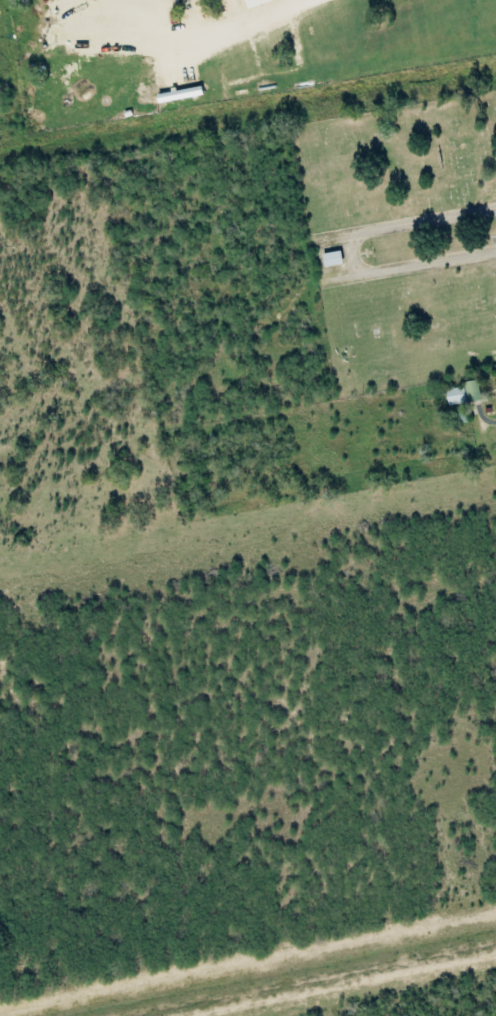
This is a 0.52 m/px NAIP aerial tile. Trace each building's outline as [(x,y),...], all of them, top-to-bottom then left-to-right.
[(161,102),(206,98),(205,88),(173,91),(173,94),(160,95),(161,102)] [(326,269),(346,265),(343,252),(323,256),(326,269)] [(450,406),(483,401),(479,381),(465,383),(466,388),(448,391),(450,406)]
